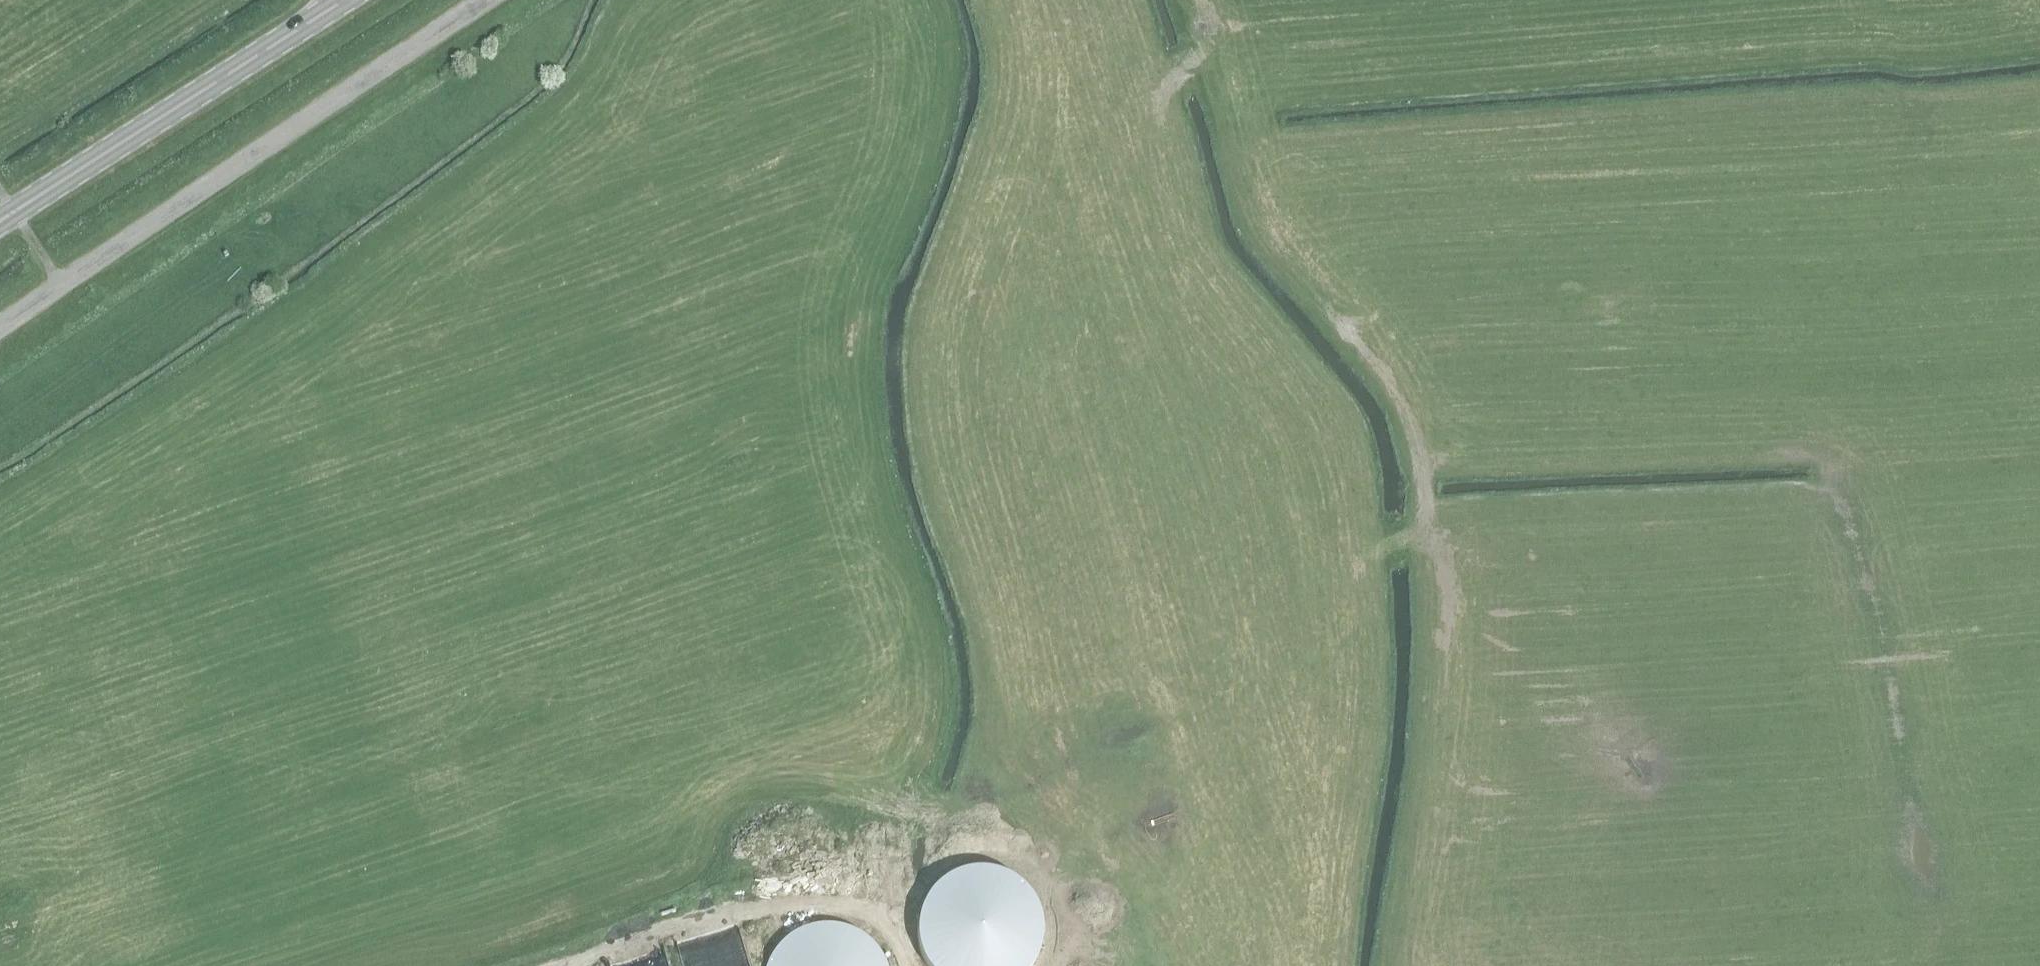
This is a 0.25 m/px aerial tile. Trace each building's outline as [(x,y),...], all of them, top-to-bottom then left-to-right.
[(882,957),(872,943),(859,933),(843,927),(827,925),(810,927),(795,933),(781,943),(771,957),(767,965),(886,965),(882,957)]
